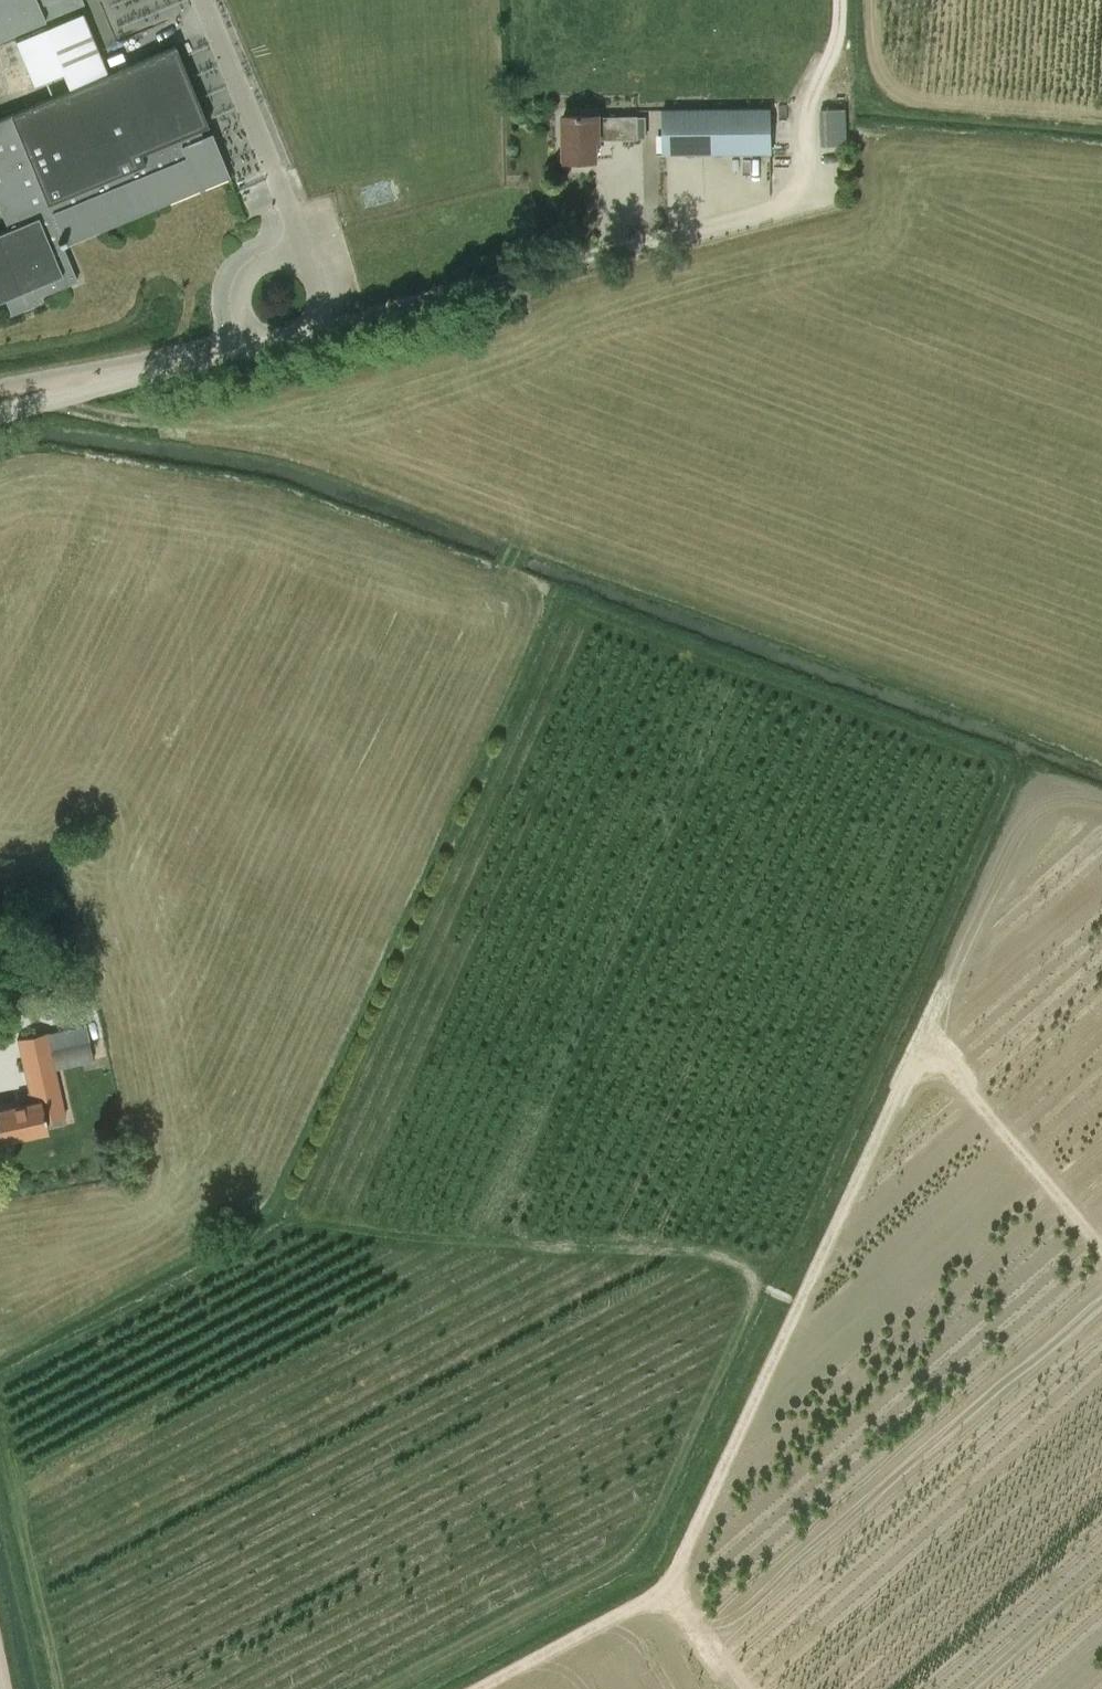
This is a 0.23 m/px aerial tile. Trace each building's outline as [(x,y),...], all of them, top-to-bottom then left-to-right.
[(84,6),(82,0),(0,0),(0,41),(84,6)] [(7,229),(0,232),(0,301),(4,300),(10,315),(39,303),(37,297),(77,281),(62,246),(229,177),(212,138),(203,141),(199,130),(208,126),(175,48),(107,76),(82,16),(16,43),(34,87),(62,75),(69,91),(0,120),(0,213),(7,229)] [(772,154),(771,107),(662,108),(662,155),(772,154)] [(821,109),(823,146),(847,145),(845,108),(821,109)] [(596,140),(599,140),(638,139),(638,115),(563,116),(563,160),(596,160),(596,140)] [(0,1108),(0,1141),(47,1131),(45,1121),(64,1117),(54,1069),(49,1049),(88,1041),(84,1024),(47,1032),(16,1039),(28,1091),(15,1094),(18,1104),(0,1108)]
